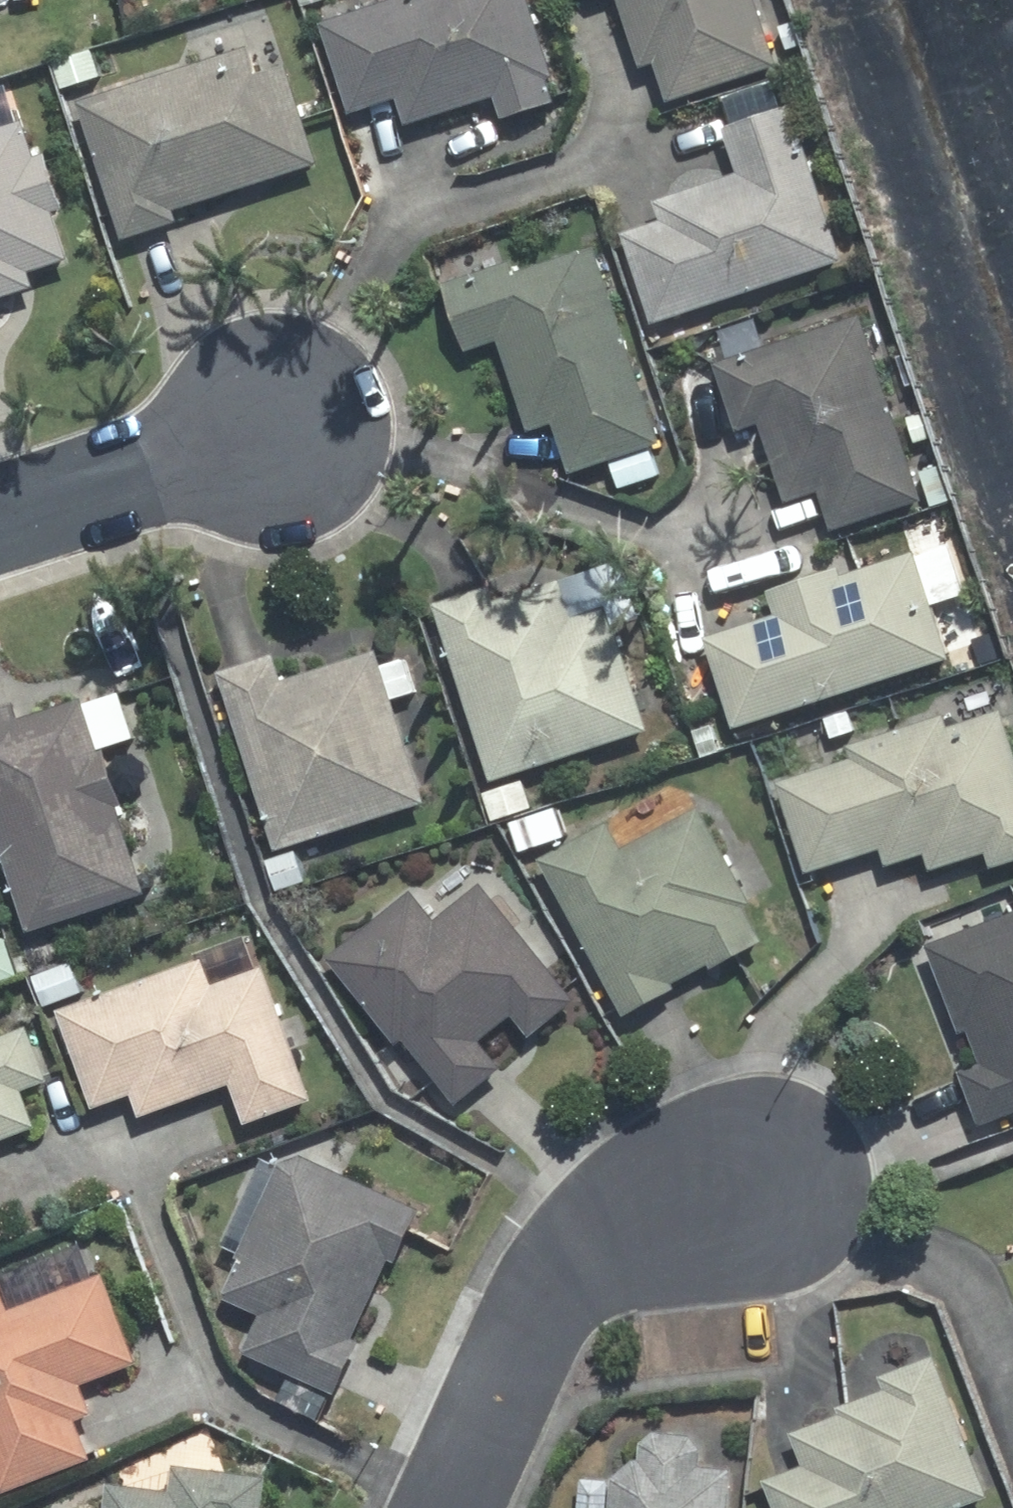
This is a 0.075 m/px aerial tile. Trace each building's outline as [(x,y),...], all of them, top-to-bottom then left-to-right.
[(539,0),(397,0),(331,23),(362,110),(406,95),(416,122),(504,92),(512,115),(562,98),(554,74),(564,71),(539,0)] [(651,62),(665,58),(678,97),(786,60),(766,0),(630,0),(651,62)] [(777,27),(785,50),(799,45),(791,22),(777,27)] [(98,50),(57,62),(64,86),(106,75),(98,50)] [(263,50),(93,104),(137,241),(190,225),(186,212),(330,166),(299,71),(273,79),(263,50)] [(752,176),(669,205),(675,224),(636,238),(666,326),(855,263),(803,109),(737,132),(752,176)] [(0,136),(0,307),(46,291),(40,276),(80,262),(64,215),(75,212),(57,158),(46,163),(33,125),(0,136)] [(671,446),(604,251),(528,278),(524,264),(455,288),(478,354),(512,342),(542,432),(565,425),(583,475),(608,467),(614,483),(634,476),(629,460),(671,446)] [(857,315),(709,364),(732,433),(756,425),(782,503),(815,492),(828,532),(919,501),(857,315)] [(923,412),(904,418),(912,444),(931,438),(923,412)] [(783,594),(791,618),(717,640),(747,731),(962,661),(944,606),(974,596),(958,546),(855,579),(852,572),(783,594)] [(501,592),(450,608),(503,782),(661,734),(622,609),(581,621),(570,585),(505,605),(501,592)] [(404,700),(425,693),(415,663),(392,670),(388,655),(294,685),(286,659),(231,678),(287,853),(437,806),(404,700)] [(117,750),(143,741),(128,694),(30,723),(25,710),(0,718),(0,803),(41,935),(157,898),(129,811),(135,808),(117,750)] [(857,712),(835,718),(840,740),(863,734),(857,712)] [(790,785),(818,875),(894,851),(900,867),(937,854),(942,874),(999,856),(1003,870),(1012,867),(1012,716),(1012,714),(961,729),(958,720),(861,750),(865,761),(790,785)] [(703,733),(711,761),(731,755),(722,727),(703,733)] [(530,784),(490,796),(498,822),(538,810),(530,784)] [(557,814),(564,835),(587,826),(580,805),(557,814)] [(622,827),(554,865),(639,1019),(687,992),(684,986),(720,965),(725,972),(773,945),(756,912),(764,906),(711,810),(636,854),(622,827)] [(551,817),(517,826),(523,846),(557,837),(551,817)] [(274,865),(285,896),(316,886),(306,855),(274,865)] [(423,896),(342,962),(408,1045),(417,1039),(471,1107),(513,1072),(491,1043),(525,1017),(542,1038),(586,1004),(492,888),(446,926),(423,896)] [(994,1067),(972,1076),(993,1128),(1012,1120),(1012,920),(940,948),(973,1036),(981,1033),(994,1067)] [(58,940),(30,948),(37,976),(66,968),(58,940)] [(0,946),(0,990),(28,980),(14,942),(0,946)] [(214,963),(70,1014),(105,1111),(145,1096),(153,1119),(244,1086),(258,1127),(323,1103),(275,969),(223,987),(214,963)] [(80,967),(42,981),(53,1010),(91,996),(80,967)] [(48,1129),(34,1095),(59,1083),(39,1031),(0,1045),(0,1044),(0,1148),(48,1129)] [(274,1162),(235,1249),(251,1255),(231,1299),(275,1319),(257,1357),(296,1376),(284,1405),(327,1424),(339,1394),(347,1399),(372,1345),(365,1340),(400,1261),(408,1265),(432,1211),(317,1160),(289,1170),(274,1162)] [(16,1495),(103,1461),(88,1424),(104,1418),(92,1389),(150,1364),(116,1278),(106,1282),(90,1243),(0,1279),(0,1453),(16,1495)] [(807,1438),(819,1471),(779,1485),(787,1507),(982,1507),(1002,1501),(949,1361),(894,1382),(900,1394),(852,1412),(855,1420),(807,1438)] [(729,1471),(692,1467),(694,1448),(683,1434),(650,1431),(638,1442),(635,1463),(629,1461),(608,1480),(605,1507),(725,1507),(729,1471)] [(279,1481),(185,1469),(182,1497),(119,1488),(116,1507),(276,1507),(279,1481)] [(577,1507),(603,1507),(606,1481),(579,1479),(577,1507)]
